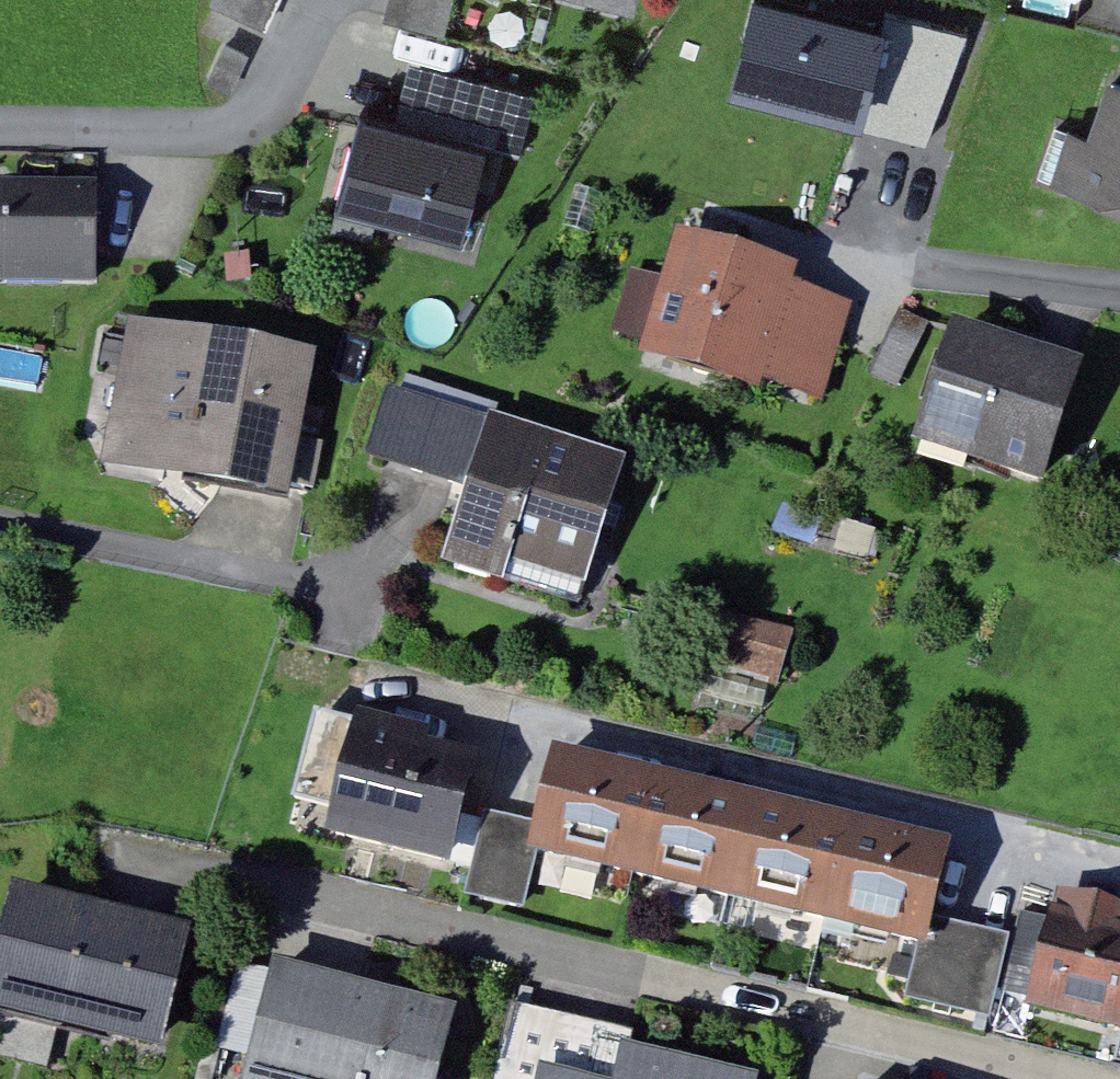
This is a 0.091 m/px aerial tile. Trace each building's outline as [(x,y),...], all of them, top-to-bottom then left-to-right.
[(282,0),(216,0),(227,5),(216,28),(234,37),(215,77),(240,89),(282,0)] [(399,14),(460,30),(468,0),(403,0),(399,14)] [(538,89),(418,58),(411,88),(403,119),(493,142),(522,149),(538,89)] [(1095,136),(1075,129),(1059,176),(1119,197),(1119,80),(1115,78),(1095,136)] [(480,192),(493,142),(403,119),(367,109),(343,199),(470,232),(480,192)] [(105,189),(7,187),(6,277),(103,278),(104,230),(105,189)] [(484,263),(501,197),(480,192),(470,232),(343,199),(337,225),(484,263)] [(828,398),(855,308),(792,289),(797,272),(684,239),(671,282),(654,339),(649,355),(762,389),(765,379),(828,398)] [(671,282),(642,273),(625,331),(654,339),(671,282)] [(319,362),(138,325),(110,463),(257,493),(291,500),(319,362)] [(1064,367),(970,335),(933,442),(1049,482),(1087,375),(1064,367)] [(630,471),(393,392),(371,459),(477,494),(454,563),(584,606),(630,471)] [(800,631),(729,612),(716,662),(786,681),(800,631)] [(487,746),(365,709),(327,829),(450,866),(487,746)] [(955,850),(552,754),(526,858),(922,953),(929,955),(938,919),(955,850)] [(1061,885),(1029,1009),(1119,1033),(1119,900),(1061,885)] [(10,890),(0,931),(0,1016),(161,1057),(192,935),(10,890)] [(938,919),(929,955),(922,953),(911,1000),(994,1020),(1015,937),(938,919)] [(272,968),(244,1078),(438,1078),(454,1015),(272,968)] [(621,1052),(615,1078),(736,1078),(621,1052)]
